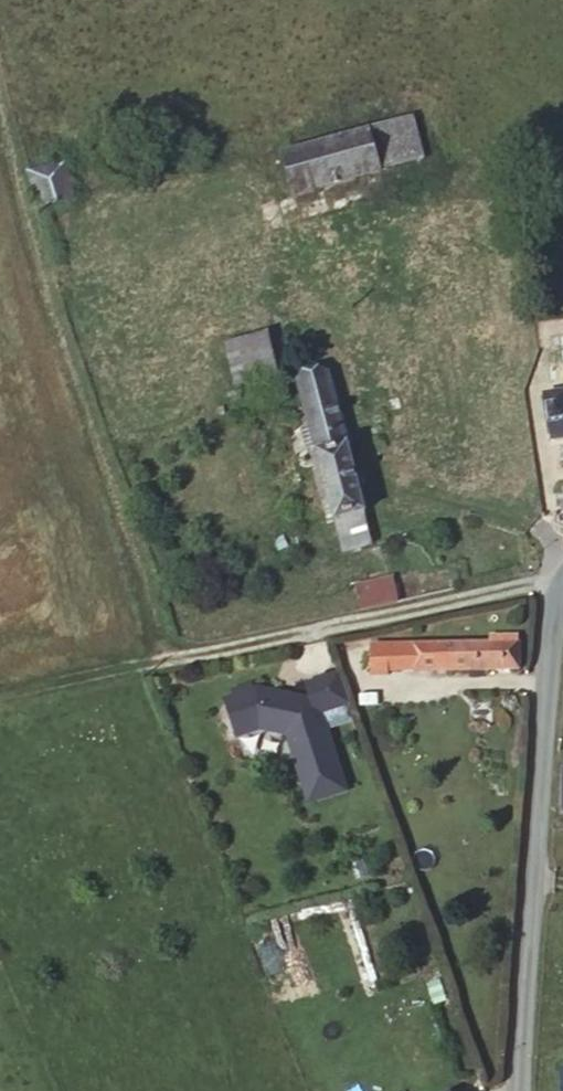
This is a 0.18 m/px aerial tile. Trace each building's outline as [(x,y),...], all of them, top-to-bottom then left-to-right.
[(420,119),(396,124),(407,171),(431,165),(420,119)] [(407,171),(396,124),(373,130),(384,176),(407,171)] [(384,176),(373,130),(284,152),(295,198),(384,176)] [(25,168),(35,208),(78,197),(67,154),(25,168)] [(253,374),(274,368),(279,367),(269,329),(229,339),(239,377),(253,374)] [(280,391),(274,368),(253,374),(257,397),(280,391)] [(547,391),(556,444),(562,443),(562,389),(547,391)] [(323,459),(348,556),(377,549),(336,392),(308,398),(312,417),(317,437),(323,459)] [(312,462),(323,459),(317,437),(307,440),(312,462)] [(352,577),(357,599),(395,590),(390,568),(352,577)] [(491,633),(506,634),(506,630),(476,629),(476,643),(490,645),(491,633)] [(503,673),(506,634),(491,633),(490,645),(476,643),(401,639),(399,668),(503,673)] [(225,695),(235,739),(259,733),(290,738),(306,806),(348,797),(329,712),(348,707),(350,696),(344,672),(308,681),(306,694),(257,687),(225,695)]
